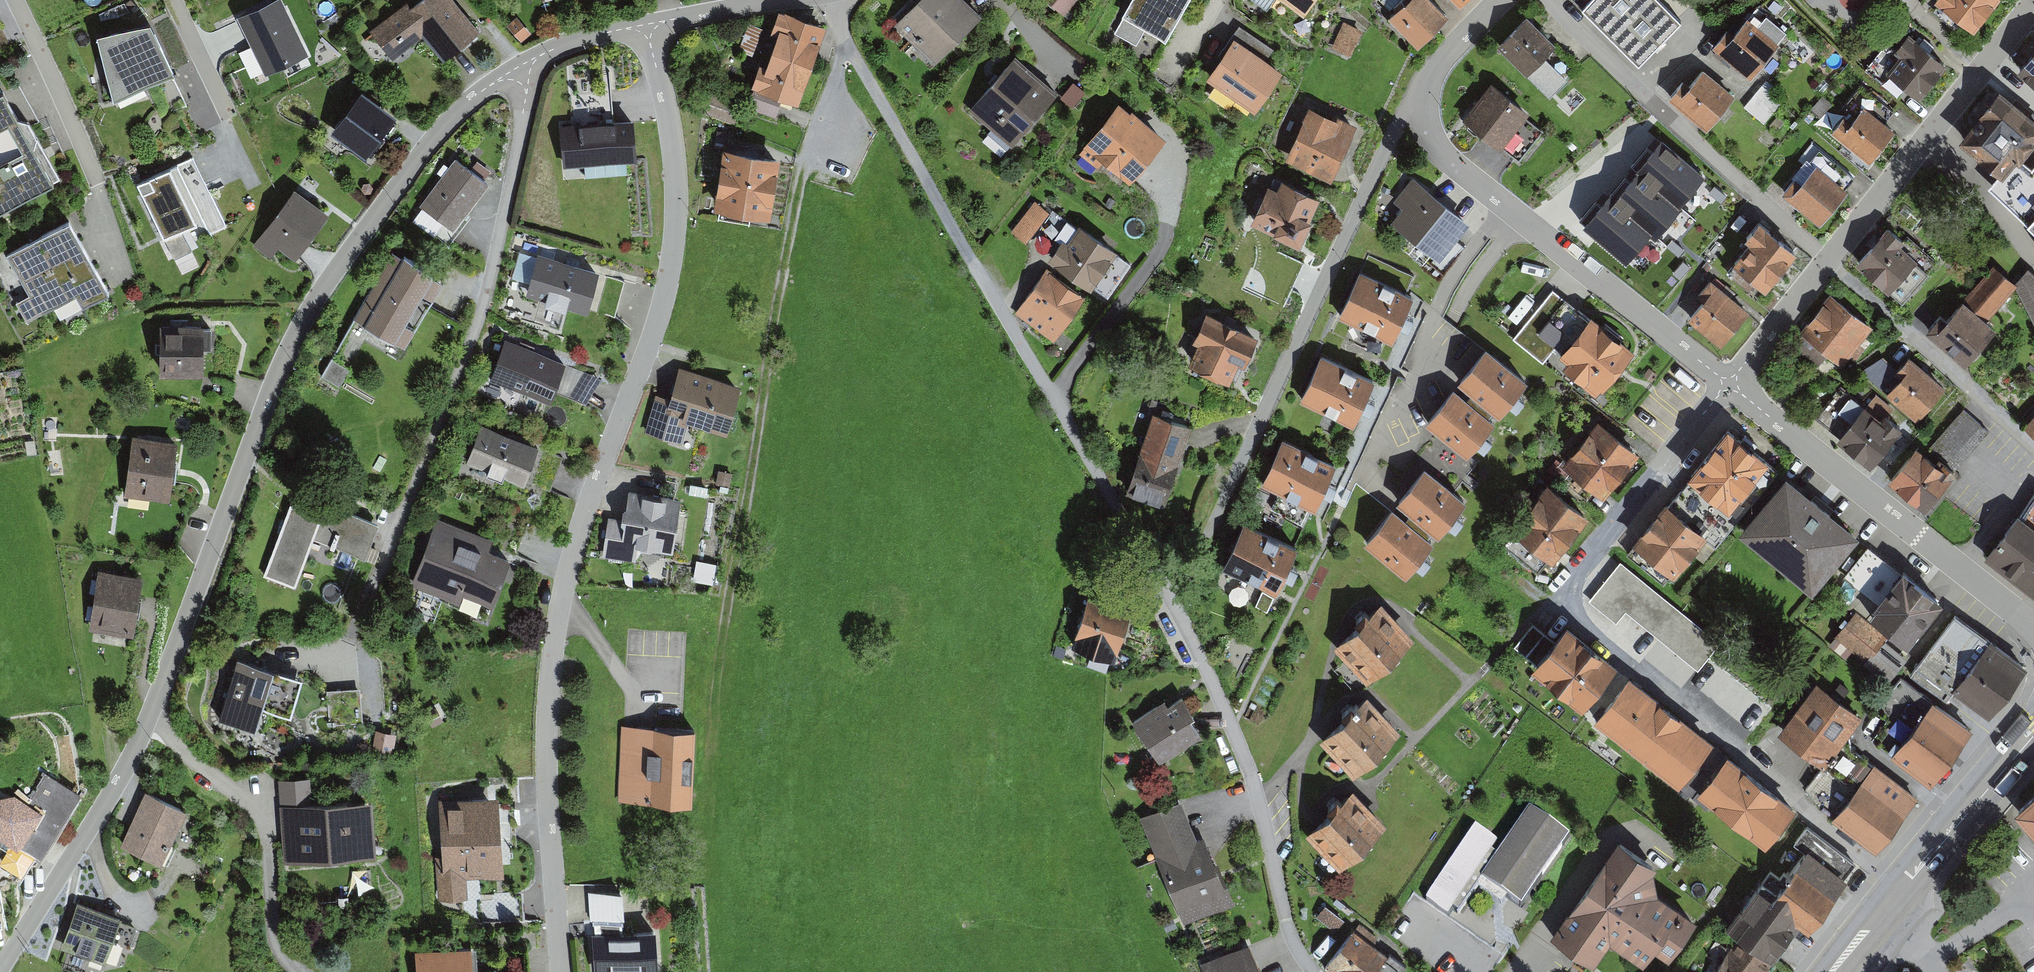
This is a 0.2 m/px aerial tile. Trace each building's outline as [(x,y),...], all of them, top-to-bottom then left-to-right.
[(285,0),(270,0),(235,16),(265,79),(312,57),(285,0)] [(480,34),(453,0),(424,0),(413,9),(409,3),(371,33),(394,61),(423,38),(443,63),(480,34)] [(962,0),(921,0),(895,26),(934,65),(981,18),(962,0)] [(1063,16),(1075,0),(1043,0),(1063,16)] [(1190,0),(1137,0),(1118,35),(1138,46),(1145,33),(1166,45),(1191,1),(1190,0)] [(1303,16),(1315,0),(1280,0),(1303,16)] [(1426,0),(1417,0),(1395,22),(1420,47),(1447,21),(1426,0)] [(1461,8),(1470,0),(1453,0),(1461,8)] [(1656,0),(1597,0),(1584,14),(1640,67),(1681,24),(1656,0)] [(1933,1),(1970,29),(1992,0),(1934,0),(1933,1)] [(778,38),(772,57),(811,71),(826,30),(779,14),(771,36),(778,38)] [(517,17),(507,26),(522,42),(531,34),(517,17)] [(1497,49),(1526,78),(1545,59),(1556,48),(1526,19),(1497,49)] [(1345,23),(1333,49),(1349,56),(1362,30),(1345,23)] [(1777,45),(1750,23),(1724,54),(1751,76),(1777,45)] [(748,26),(739,50),(755,56),(764,32),(748,26)] [(153,28),(98,39),(113,104),(135,93),(171,77),(173,76),(153,28)] [(1235,42),(1266,64),(1274,52),(1239,28),(1231,39),(1235,42)] [(1945,66),(1909,37),(1896,53),(1886,44),(1868,66),(1901,93),(1905,87),(1919,98),(1945,66)] [(1266,64),(1235,42),(1206,82),(1254,115),(1282,75),(1266,64)] [(2020,72),(2033,84),(2033,55),(2020,72)] [(811,71),(772,57),(768,69),(759,65),(750,91),(754,92),(782,102),(798,108),(811,71)] [(1059,95),(1015,57),(968,111),(992,132),(989,135),(1008,152),(1059,95)] [(1545,59),(1526,78),(1549,101),(1567,82),(1556,70),(1545,59)] [(1734,99),(1707,75),(1680,105),(1707,130),(1734,99)] [(183,103),(171,77),(135,93),(148,120),(183,103)] [(1073,84),(1061,99),(1073,109),(1085,94),(1073,84)] [(1781,100),(1762,85),(1745,107),(1764,122),(1781,100)] [(1528,114),(1495,88),(1468,121),(1501,148),(1524,119),(1528,114)] [(571,128),(613,125),(611,89),(568,92),(571,128)] [(782,102),(754,92),(748,109),(775,119),(782,102)] [(1999,94),(1958,145),(1998,177),(1988,188),(2033,233),(2033,167),(2032,170),(2023,161),(2033,148),(2033,121),(1999,94)] [(0,98),(0,166),(0,167),(0,216),(61,181),(29,124),(17,122),(3,96),(0,98)] [(392,122),(362,99),(334,134),(364,158),(392,122)] [(1130,115),(1119,107),(1080,155),(1098,169),(1102,164),(1130,187),(1167,142),(1132,113),(1130,115)] [(1897,134),(1868,111),(1854,128),(1846,122),(1835,135),(1872,165),(1897,134)] [(1331,122),(1311,112),(1287,161),(1330,182),(1355,129),(1333,119),(1331,122)] [(1541,132),(1524,119),(1501,148),(1508,154),(1518,162),(1541,132)] [(637,163),(634,123),(613,125),(571,128),(561,129),(564,169),(637,163)] [(1633,143),(1639,148),(1625,165),(1646,182),(1657,190),(1682,159),(1645,129),(1633,143)] [(779,163),(726,153),(715,212),(768,222),(779,163)] [(192,160),(136,186),(172,261),(192,252),(188,243),(223,226),(192,160)] [(469,172),(456,162),(421,208),(424,210),(414,222),(435,238),(444,225),(453,232),(487,186),(483,183),(490,173),(476,162),(469,172)] [(1625,165),(1622,162),(1601,187),(1612,197),(1624,207),(1646,182),(1625,165)] [(1846,194),(1819,172),(1793,203),(1820,225),(1846,194)] [(1468,226),(1416,185),(1389,220),(1440,261),(1468,226)] [(1319,203),(1285,186),(1278,200),(1267,195),(1252,224),(1297,247),(1319,203)] [(330,216),(299,193),(260,244),(272,254),(278,247),(296,260),(330,216)] [(1109,198),(1104,206),(1110,209),(1115,201),(1109,198)] [(1034,202),(1011,233),(1026,244),(1049,213),(1034,202)] [(69,224),(7,257),(29,298),(16,305),(26,325),(75,299),(82,310),(107,296),(69,224)] [(1130,266),(1067,224),(1056,241),(1062,245),(1050,263),(1056,267),(1054,271),(1090,295),(1094,290),(1108,299),(1130,266)] [(1924,271),(1877,231),(1849,262),(1896,303),(1924,271)] [(1796,259),(1765,233),(1736,268),(1767,293),(1796,259)] [(518,276),(532,278),(537,244),(523,242),(518,276)] [(444,287),(395,256),(354,321),(403,351),(414,333),(405,327),(423,299),(432,305),(444,287)] [(598,275),(540,258),(528,296),(547,302),(545,309),(565,316),(568,308),(586,314),(588,309),(598,275)] [(1947,325),(1939,319),(1924,337),(1965,371),(1969,367),(1997,333),(1986,324),(2016,288),(2014,286),(1993,270),(1992,272),(1947,325)] [(1047,271),(1016,314),(1054,342),(1086,299),(1047,271)] [(623,283),(598,275),(588,309),(614,317),(623,283)] [(2017,291),(2033,327),(2033,277),(2033,275),(2017,291)] [(1413,301),(1363,277),(1343,319),(1393,343),(1413,301)] [(1565,300),(1552,290),(1515,340),(1543,361),(1581,312),(1565,300)] [(1744,318),(1715,296),(1694,323),(1723,345),(1744,318)] [(432,305),(423,299),(405,327),(414,333),(456,357),(466,326),(432,305)] [(1873,330),(1832,299),(1792,349),(1816,368),(1824,357),(1841,370),(1873,330)] [(1581,312),(1565,300),(1536,336),(1559,355),(1557,358),(1566,365),(1564,368),(1595,395),(1600,389),(1601,390),(1632,353),(1581,312)] [(1256,341),(1208,319),(1195,347),(1201,350),(1193,366),(1230,383),(1238,367),(1243,369),(1256,341)] [(212,328),(161,328),(160,379),(202,379),(202,352),(211,352),(212,328)] [(566,366),(506,343),(491,382),(551,405),(556,392),(566,366)] [(1471,398),(1468,401),(1491,419),(1493,416),(1499,421),(1528,387),(1486,353),(1458,387),(1471,398)] [(1860,373),(1881,391),(1899,371),(1883,358),(1860,373)] [(1946,392),(1909,359),(1899,371),(1881,391),(1880,393),(1917,425),(1946,392)] [(331,360),(321,377),(339,387),(349,371),(331,360)] [(1373,385),(1322,362),(1303,403),(1354,426),(1373,385)] [(601,379),(566,366),(556,392),(586,405),(601,379)] [(725,433),(738,389),(681,373),(673,401),(658,396),(648,433),(677,441),(683,421),(725,433)] [(1815,420),(1841,440),(1866,410),(1840,389),(1815,420)] [(1454,394),(1426,429),(1467,462),(1495,427),(1488,422),(1491,419),(1468,401),(1466,403),(1454,394)] [(1893,410),(1877,396),(1866,410),(1841,440),(1837,445),(1871,472),(1904,431),(1887,417),(1893,410)] [(1928,451),(1939,463),(1953,474),(1989,433),(1964,411),(1928,451)] [(1190,429),(1156,417),(1129,493),(1163,505),(1190,429)] [(2024,430),(2033,440),(2033,419),(2024,430)] [(1639,459),(1598,425),(1562,468),(1569,475),(1594,495),(1603,502),(1639,459)] [(539,450),(482,428),(467,464),(488,473),(486,478),(501,484),(503,479),(524,487),(526,483),(539,450)] [(1769,466),(1728,433),(1689,480),(1730,514),(1769,466)] [(178,446),(133,440),(125,496),(170,503),(178,446)] [(1334,468),(1283,445),(1264,486),(1315,509),(1334,468)] [(562,460),(539,450),(526,483),(549,492),(562,460)] [(1935,468),(1916,453),(1890,487),(1926,516),(1957,477),(1953,474),(1939,463),(1935,468)] [(1689,480),(1664,509),(1705,542),(1716,550),(1777,474),(1769,466),(1730,514),(1689,480)] [(733,475),(718,472),(715,485),(730,488),(733,475)] [(1410,518),(1407,521),(1430,539),(1432,536),(1439,541),(1467,507),(1424,473),(1396,508),(1410,518)] [(1594,495),(1569,475),(1562,483),(1586,503),(1594,495)] [(1785,481),(1740,535),(1812,595),(1858,541),(1828,517),(1833,512),(1815,497),(1810,502),(1785,481)] [(1588,522),(1547,489),(1511,534),(1514,536),(1548,563),(1552,567),(1588,522)] [(672,556),(681,502),(630,494),(627,511),(623,514),(622,522),(608,519),(602,557),(634,562),(640,553),(651,555),(654,553),(672,556)] [(365,561),(379,525),(307,497),(301,513),(290,509),(263,578),(297,591),(316,542),(365,561)] [(1986,561),(2033,594),(2033,498),(1986,561)] [(1705,542),(1664,509),(1633,548),(1674,581),(1705,542)] [(1393,515),(1366,550),(1406,582),(1433,548),(1427,543),(1430,539),(1407,521),(1405,524),(1393,515)] [(504,517),(493,543),(488,554),(511,563),(526,527),(504,517)] [(493,543),(438,520),(410,586),(458,606),(463,596),(492,608),(511,563),(488,554),(493,543)] [(1295,552),(1246,528),(1226,569),(1275,593),(1285,572),(1295,552)] [(1548,563),(1514,536),(1505,548),(1538,575),(1548,563)] [(1844,579),(1879,606),(1903,577),(1868,549),(1844,579)] [(1721,641),(1622,560),(1589,600),(1626,630),(1634,619),(1697,671),(1721,641)] [(716,565),(697,562),(693,582),(712,586),(716,565)] [(142,582),(100,574),(90,632),(132,639),(142,582)] [(1943,609),(1903,577),(1879,606),(1867,620),(1908,653),(1943,609)] [(1273,598),(1263,592),(1256,607),(1266,612),(1273,598)] [(1127,610),(1090,599),(1077,640),(1114,651),(1127,610)] [(1415,644),(1384,609),(1369,623),(1366,619),(1354,629),(1357,632),(1335,652),(1367,688),(1371,685),(1415,644)] [(1867,620),(1856,612),(1829,647),(1846,660),(1852,653),(1890,683),(1911,655),(1908,653),(1867,620)] [(1989,645),(1955,620),(1912,679),(1946,704),(1952,696),(1989,723),(2027,673),(1989,645)] [(1533,626),(1514,649),(1539,669),(1558,646),(1533,626)] [(1618,673),(1568,633),(1558,646),(1539,669),(1533,676),(1583,716),(1618,673)] [(302,684),(239,663),(219,722),(255,734),(263,711),(290,720),(302,684)] [(1974,735),(1901,679),(1881,704),(1893,714),(1871,743),(1932,790),(1974,735)] [(1713,750),(1629,683),(1596,725),(1680,792),(1713,750)] [(363,725),(360,688),(328,691),(331,728),(363,725)] [(1859,722),(1815,689),(1778,738),(1822,771),(1847,738),(1859,722)] [(1192,711),(1180,694),(1166,703),(1162,696),(1133,715),(1161,759),(1198,735),(1185,715),(1192,711)] [(1400,737),(1368,703),(1355,715),(1351,711),(1341,721),(1344,724),(1321,746),(1354,780),(1400,737)] [(434,704),(423,710),(433,728),(444,722),(434,704)] [(692,729),(626,726),(623,800),(689,802),(692,729)] [(396,737),(375,733),(372,752),(392,756),(396,737)] [(1919,804),(1853,754),(1847,738),(1822,771),(1806,790),(1821,809),(1877,854),(1919,804)] [(1698,800),(1729,762),(1713,750),(1680,792),(1695,803),(1698,800)] [(1729,762),(1698,800),(1765,854),(1796,816),(1729,762)] [(46,775),(26,805),(15,797),(0,800),(0,845),(11,852),(3,865),(20,875),(32,856),(41,862),(82,798),(46,775)] [(280,782),(282,810),(312,808),(311,780),(280,782)] [(185,815),(145,796),(121,845),(161,865),(185,815)] [(1385,830),(1354,797),(1340,809),(1337,806),(1326,816),(1329,820),(1307,840),(1339,874),(1385,830)] [(501,808),(500,800),(439,803),(441,859),(436,859),(438,901),(467,900),(466,880),(504,879),(503,864),(512,864),(509,808),(501,808)] [(2017,815),(2033,835),(2033,800),(2017,815)] [(1179,802),(1140,818),(1157,859),(1184,924),(1231,905),(1219,875),(1203,836),(1195,839),(1179,802)] [(1569,829),(1530,803),(1497,850),(1482,873),(1522,899),(1569,829)] [(376,859),(374,805),(312,808),(282,810),(284,863),(376,859)] [(1482,873),(1497,850),(1491,846),(1498,837),(1476,823),(1427,896),(1449,910),(1453,904),(1459,908),(1482,873)] [(1795,846),(1808,856),(1844,882),(1856,866),(1807,830),(1795,846)] [(1654,873),(1619,848),(1554,940),(1595,968),(1609,948),(1643,971),(1654,957),(1669,967),(1697,927),(1657,899),(1654,873)] [(1770,875),(1728,934),(1738,941),(1775,968),(1798,935),(1810,944),(1851,887),(1844,882),(1808,856),(1791,879),(1784,875),(1779,882),(1770,875)] [(523,921),(521,892),(479,894),(480,923),(523,921)] [(590,927),(594,927),(625,926),(623,898),(588,893),(590,927)] [(1328,903),(1320,913),(1338,928),(1346,918),(1328,903)] [(121,921),(80,906),(63,950),(104,966),(107,959),(120,924),(121,921)] [(137,930),(120,924),(107,959),(124,965),(137,930)] [(593,937),(594,971),(659,971),(658,934),(626,935),(625,926),(594,927),(594,937),(593,937)] [(1353,932),(1326,966),(1334,971),(1375,971),(1386,958),(1353,932)] [(1775,968),(1738,941),(1716,971),(1772,971),(1775,968)] [(1249,946),(1204,964),(1208,971),(1260,971),(1249,946)] [(475,950),(476,958),(489,958),(490,971),(528,971),(527,947),(475,950)] [(475,950),(416,955),(417,971),(477,971),(476,958),(475,950)]
